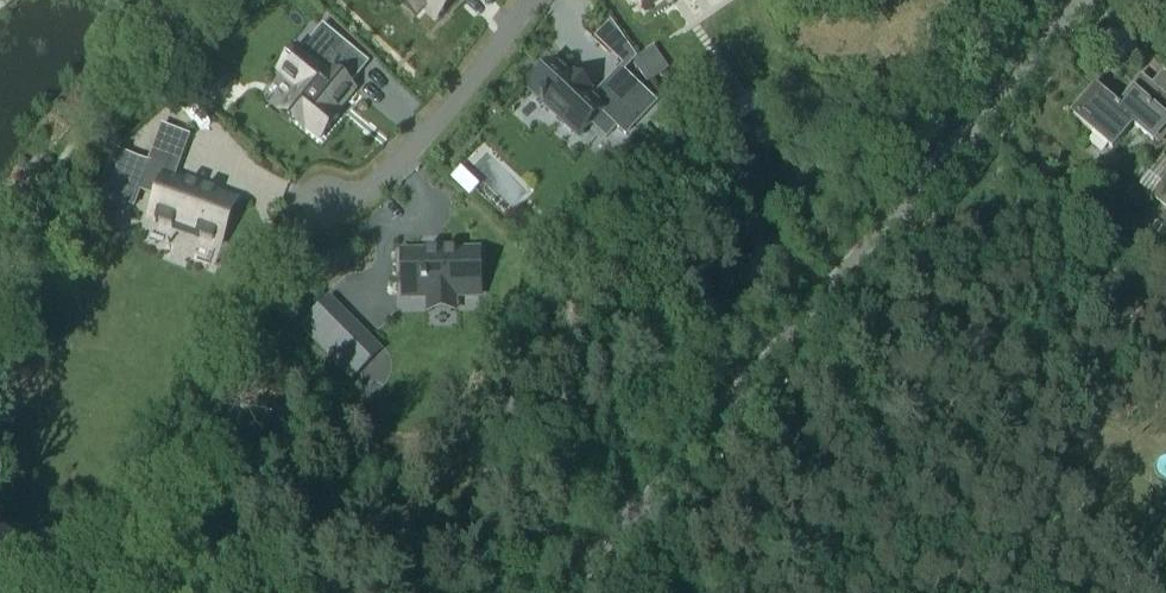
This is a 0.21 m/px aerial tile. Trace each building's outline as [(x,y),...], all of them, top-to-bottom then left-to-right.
[(401,3),(416,17),(425,8),(437,20),(456,0),(403,0),(401,3)] [(611,22),(594,39),(610,54),(623,39),(611,22)] [(299,50),(281,72),(300,88),(280,112),(302,130),(305,127),(320,140),(339,117),(334,114),(354,90),(350,87),(360,75),(335,55),(345,43),(324,26),(302,53),(299,50)] [(652,46),(636,56),(651,79),(667,69),(652,46)] [(555,61),(529,89),(541,100),(540,101),(544,104),(579,138),(603,113),(625,134),(655,102),(638,86),(621,106),(601,88),(593,97),(588,92),(590,90),(574,76),(572,78),(555,61)] [(1164,72),(1152,85),(1142,76),(1131,88),(1136,92),(1119,111),(1096,91),(1074,116),(1112,148),(1133,124),(1153,142),(1165,127),(1165,122),(1161,118),(1165,113),(1165,74),(1164,72)] [(152,155),(139,192),(157,199),(150,219),(175,228),(176,224),(199,232),(197,236),(222,245),(237,203),(214,194),(215,193),(213,193),(213,194),(205,191),(205,190),(204,189),(203,190),(198,188),(198,187),(197,187),(196,188),(188,185),(189,184),(187,183),(187,184),(175,180),(166,177),(171,162),(152,155)] [(1138,185),(1152,197),(1165,180),(1165,157),(1164,155),(1138,185)] [(1152,197),(1165,208),(1165,180),(1152,197)] [(479,251),(402,253),(403,298),(427,298),(428,312),(456,311),(456,297),(480,296),(479,251)] [(329,302),(300,331),(351,383),(381,354),(329,302)]
